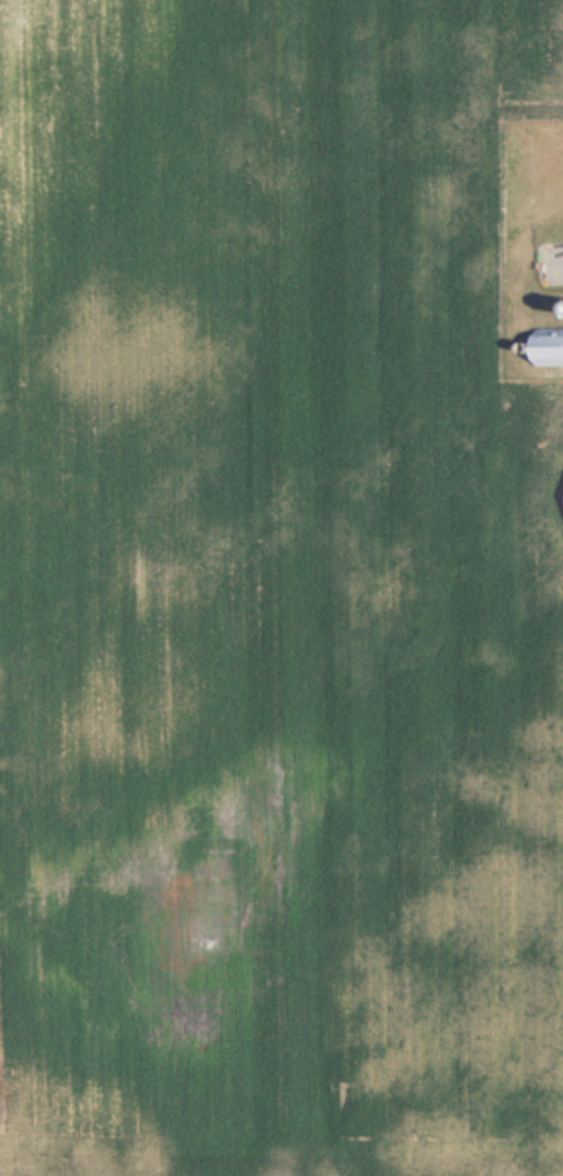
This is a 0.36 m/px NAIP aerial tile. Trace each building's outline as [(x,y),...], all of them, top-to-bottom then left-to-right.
[(542,330),(541,366),(562,366),(562,330),(542,330)]
